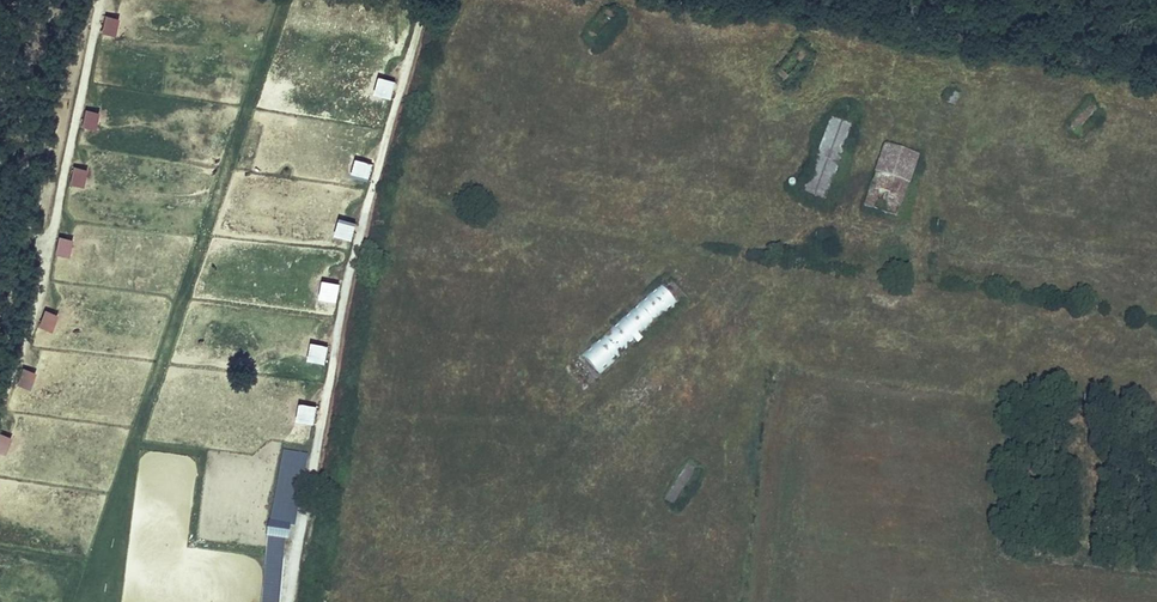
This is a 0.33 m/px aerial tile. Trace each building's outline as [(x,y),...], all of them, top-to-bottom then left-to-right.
[(103,35),(118,37),(120,17),(104,16),(103,35)] [(378,77),(375,95),(392,98),(395,80),(378,77)] [(960,96),(953,93),(949,102),(955,105),(960,96)] [(86,110),(83,128),(98,130),(100,111),(86,110)] [(826,201),(853,126),(831,119),(804,193),(826,201)] [(916,157),(885,147),(876,172),(908,183),(916,157)] [(351,176),(369,180),(373,162),(355,158),(351,176)] [(85,187),(89,169),(75,166),(71,184),(85,187)] [(896,217),(908,183),(876,172),(864,208),(896,217)] [(352,240),(356,222),(339,218),(335,235),(352,240)] [(60,236),(56,253),(70,257),(75,240),(60,236)] [(337,301),(340,283),(322,281),(319,298),(337,301)] [(678,306),(658,284),(581,354),(601,376),(678,306)] [(326,363),(328,345),(311,343),(308,360),(326,363)] [(315,423),(317,405),(299,403),(297,421),(315,423)] [(261,601),(284,601),(303,456),(281,453),(261,601)] [(674,505),(696,470),(688,465),(665,500),(674,505)]
